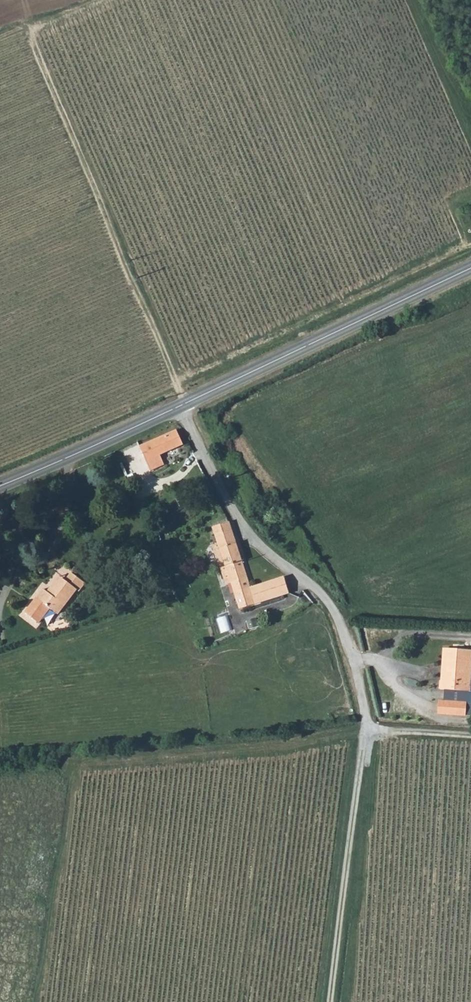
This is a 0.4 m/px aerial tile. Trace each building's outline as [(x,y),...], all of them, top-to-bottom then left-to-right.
[(182,430),(146,443),(156,469),(170,464),(166,454),(188,445),(182,430)] [(251,583),(232,527),(215,533),(229,575),(222,578),(225,585),(232,583),(240,606),(291,590),(288,582),(286,575),(251,583)] [(44,591),(29,614),(42,622),(51,609),(59,615),(76,591),(79,593),(85,583),(72,575),(65,585),(61,582),(56,590),(51,588),(48,593),(44,591)] [(442,684),(442,693),(470,695),(470,653),(449,652),(448,684),(442,684)] [(442,704),(441,717),(467,719),(468,707),(442,704)]
